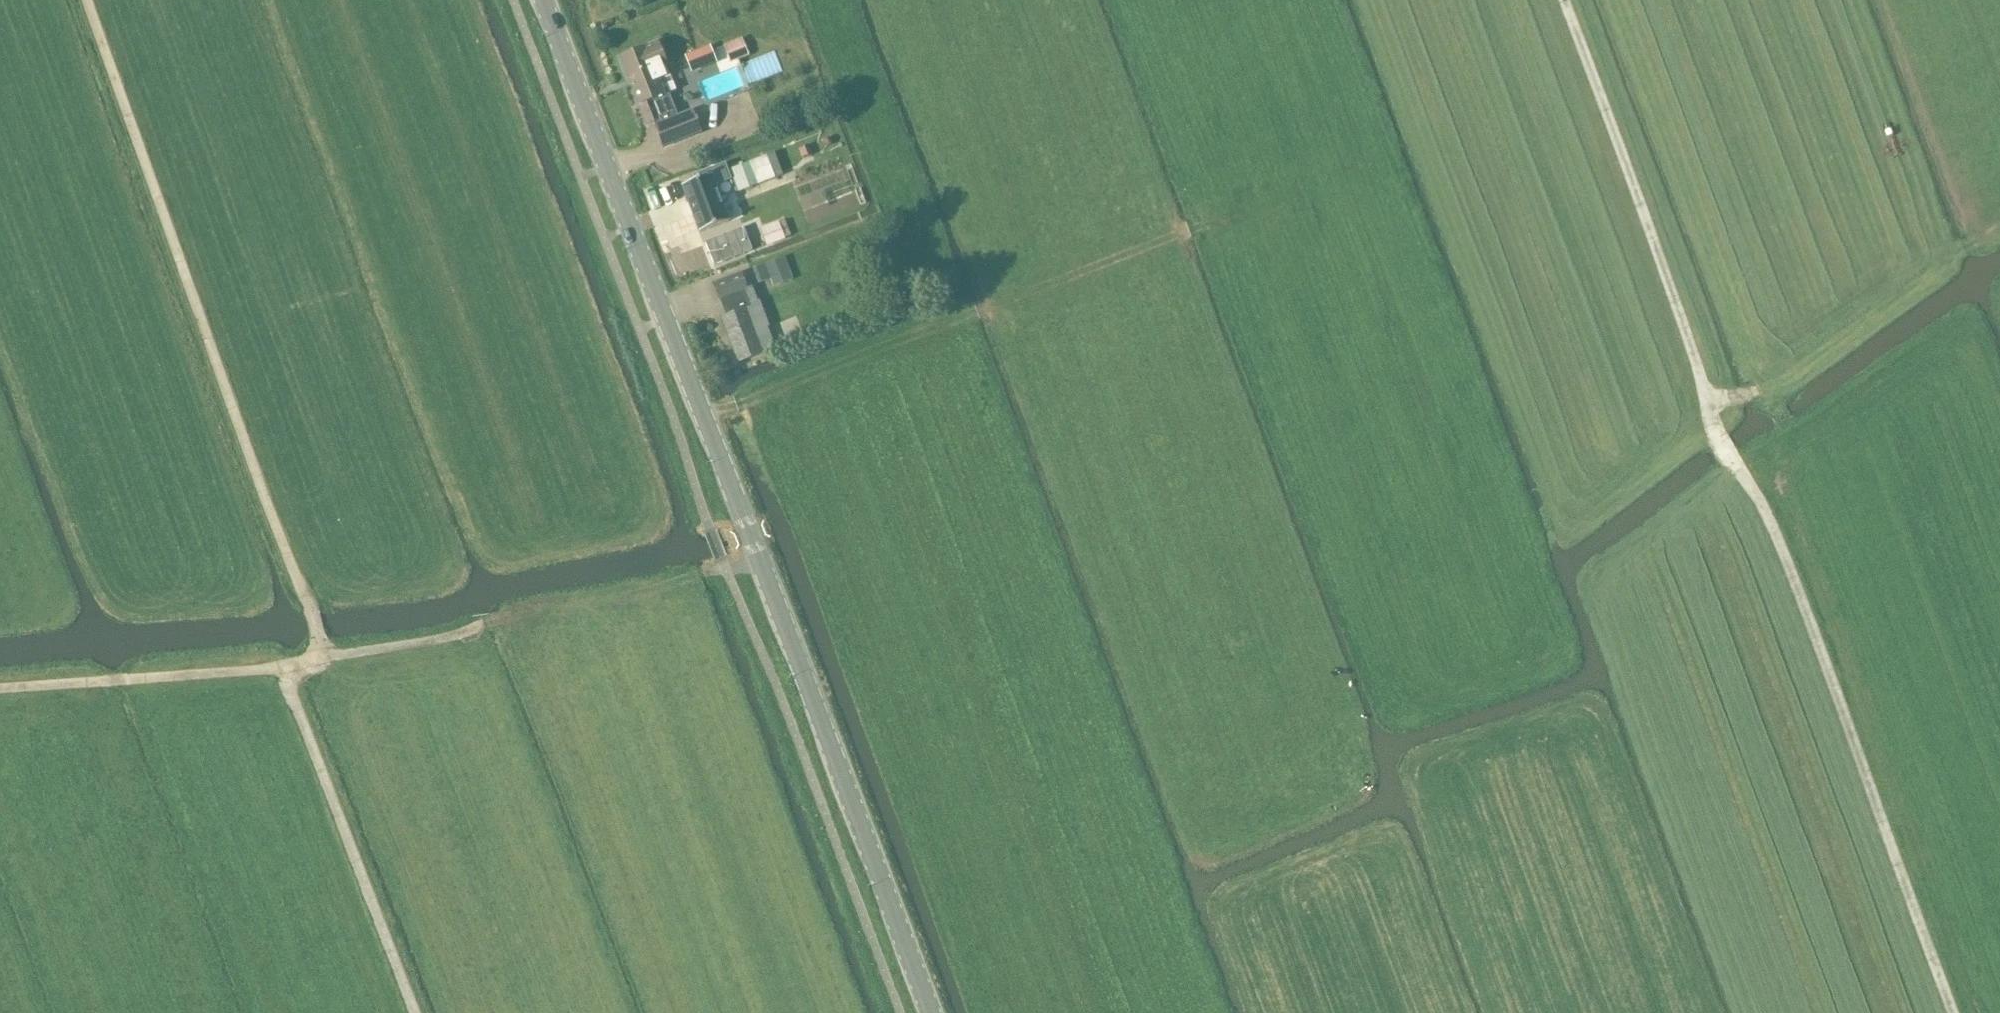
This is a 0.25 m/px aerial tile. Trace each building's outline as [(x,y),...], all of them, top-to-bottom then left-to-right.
[(742,39),(731,43),(738,60),(749,56),(742,39)] [(644,47),(621,56),(648,123),(654,121),(664,146),(701,131),(692,109),(676,115),(668,93),(663,94),(658,82),(667,78),(662,64),(666,62),(658,43),(644,48),(644,47)] [(695,53),(685,57),(692,72),(716,62),(712,51),(710,47),(695,53)] [(707,100),(749,85),(741,62),(699,77),(707,100)] [(775,179),(783,176),(774,153),(766,156),(775,179)] [(750,188),(758,185),(749,162),(741,165),(750,188)] [(696,181),(682,186),(682,187),(683,187),(700,232),(699,232),(700,233),(729,222),(729,221),(715,184),(730,179),(725,164),(694,176),(696,181)] [(779,223),(768,227),(774,243),(785,239),(785,238),(779,223)] [(744,228),(706,242),(715,266),(753,251),(744,228)] [(785,257),(765,264),(770,278),(773,285),(792,278),(785,257)] [(765,264),(754,268),(759,282),(770,278),(765,264)] [(713,283),(725,316),(722,317),(737,361),(775,348),(768,328),(769,328),(760,301),(757,302),(752,287),(747,289),(741,273),(713,283)]
